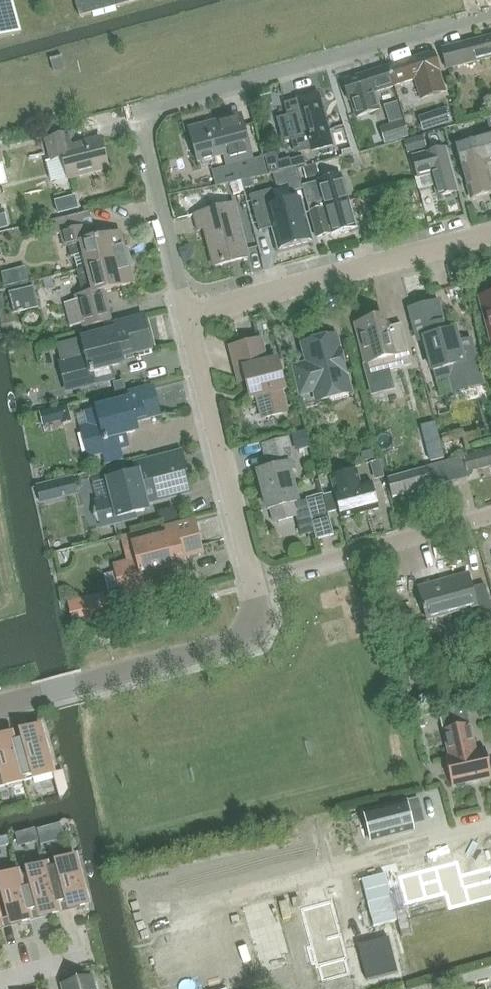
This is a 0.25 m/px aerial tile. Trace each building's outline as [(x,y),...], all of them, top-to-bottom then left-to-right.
[(21,33),(12,0),(0,0),(0,39),(21,33)] [(80,17),(142,0),(75,0),(80,17)] [(441,50),(447,70),(490,58),(490,37),(441,50)] [(394,87),(413,80),(420,101),(446,92),(439,72),(433,52),(388,67),(394,87)] [(375,93),(394,87),(388,67),(343,82),(349,101),(350,101),(355,119),(380,111),(375,93)] [(288,116),(276,119),(283,144),(295,141),(298,153),(310,150),(311,152),(332,146),(318,94),(297,100),(298,102),(285,105),(288,116)] [(446,108),(433,113),(438,127),(451,122),(446,108)] [(231,129),(228,119),(189,130),(198,163),(231,154),(234,165),(253,160),(243,125),(231,129)] [(405,126),(381,133),(385,146),(408,138),(405,126)] [(486,165),(490,163),(490,134),(478,137),(486,165)] [(74,146),(71,135),(46,141),(52,161),(62,158),(68,179),(108,169),(101,140),(74,146)] [(422,137),(403,142),(407,154),(426,149),(422,137)] [(486,165),(478,137),(455,144),(471,199),(490,193),(490,183),(486,165)] [(412,158),(418,178),(431,175),(437,198),(457,192),(445,148),(412,158)] [(304,158),(291,161),(293,170),(307,166),(304,158)] [(316,165),(304,169),(306,179),(319,175),(316,165)] [(310,212),(348,202),(341,176),(303,187),(310,212)] [(253,187),(251,179),(240,182),(241,182),(243,190),(253,187)] [(241,182),(231,185),(234,195),(243,192),(243,190),(241,182)] [(272,190),(249,197),(252,208),(259,232),(272,229),(278,251),(290,248),(312,242),(311,240),(300,199),(277,206),(272,190)] [(74,200),(61,204),(63,212),(76,209),(74,200)] [(348,202),(310,212),(317,238),(355,228),(348,202)] [(248,258),(234,205),(194,216),(198,231),(204,230),(214,267),(248,258)] [(81,214),(51,222),(54,236),(61,234),(65,248),(68,247),(71,258),(74,257),(77,271),(86,269),(127,258),(121,233),(88,241),(81,214)] [(127,258),(86,269),(77,271),(83,296),(81,297),(77,298),(85,330),(110,324),(101,292),(133,284),(127,258)] [(31,289),(7,295),(12,315),(36,309),(31,289)] [(482,297),(490,331),(490,295),(482,297)] [(445,334),(438,307),(434,304),(410,311),(418,342),(424,340),(433,372),(436,381),(450,377),(455,392),(482,385),(470,341),(458,344),(455,334),(451,332),(445,334)] [(151,350),(143,320),(143,318),(104,329),(106,334),(55,348),(59,365),(66,392),(113,380),(110,368),(119,365),(122,361),(121,357),(151,350)] [(385,325),(383,318),(356,325),(366,365),(364,365),(373,396),(397,390),(392,371),(412,366),(401,325),(390,328),(389,327),(388,326),(386,325),(385,325)] [(339,350),(335,336),(302,344),(308,366),(294,369),(301,394),(323,389),(326,400),(350,394),(345,375),(346,375),(343,363),(342,364),(343,365),(339,366),(336,355),(340,354),(340,355),(341,355),(340,350),(339,350)] [(266,364),(260,341),(231,348),(239,383),(246,382),(250,399),(257,397),(263,419),(286,413),(281,391),(285,390),(277,361),(266,364)] [(112,384),(115,395),(124,392),(122,382),(112,384)] [(122,448),(127,447),(124,435),(134,432),(136,428),(135,422),(159,416),(152,389),(127,395),(128,401),(77,414),(88,456),(102,453),(106,466),(125,461),(122,448)] [(67,407),(58,409),(62,425),(71,422),(67,407)] [(302,417),(289,420),(293,434),(305,431),(302,417)] [(444,460),(434,424),(421,428),(430,464),(444,460)] [(305,431),(293,434),(298,452),(310,449),(305,431)] [(298,517),(290,487),(295,486),(287,454),(290,453),(287,440),(264,446),(270,470),(258,473),(268,511),(271,510),(274,523),(298,517)] [(490,466),(490,450),(442,463),(439,464),(429,467),(426,468),(426,469),(388,480),(393,498),(468,477),(467,473),(490,466)] [(372,451),(361,454),(363,463),(374,460),(372,451)] [(102,527),(135,519),(134,513),(144,511),(146,507),(146,504),(172,497),(170,489),(189,484),(181,453),(135,465),(137,473),(108,480),(113,498),(96,502),(102,527)] [(380,461),(370,464),(375,481),(384,479),(380,461)] [(362,486),(358,471),(331,478),(335,493),(323,496),(323,495),(306,499),(317,540),(333,535),(327,513),(339,510),(341,519),(378,509),(371,484),(362,486)] [(51,483),(37,486),(42,503),(55,499),(51,483)] [(174,509),(159,513),(162,524),(177,520),(174,509)] [(122,594),(164,583),(161,571),(171,569),(173,565),(172,561),(202,553),(194,522),(163,530),(165,538),(133,546),(137,561),(115,567),(122,594)] [(468,575),(448,580),(449,584),(419,592),(427,621),(476,608),(480,622),(490,619),(490,608),(485,585),(472,589),(468,575)] [(439,711),(449,758),(445,758),(452,787),(490,778),(490,775),(485,750),(476,752),(466,705),(439,711)] [(14,742),(24,781),(53,774),(41,727),(29,731),(30,738),(14,742)] [(14,742),(12,735),(0,738),(0,740),(1,745),(0,746),(0,788),(24,781),(14,742)] [(406,803),(364,813),(371,842),(414,831),(410,818),(422,815),(418,800),(406,803)] [(49,842),(45,827),(36,830),(40,845),(49,842)] [(35,828),(25,831),(28,842),(38,839),(35,828)] [(47,866),(57,906),(74,901),(76,908),(88,905),(76,858),(47,866)] [(59,913),(57,906),(47,866),(18,874),(28,913),(45,909),(47,916),(59,913)] [(18,874),(17,874),(16,869),(0,874),(0,921),(16,917),(18,924),(30,920),(28,913),(18,874)] [(348,947),(335,893),(307,900),(320,955),(348,947)] [(61,986),(62,988),(98,988),(97,985),(93,983),(92,978),(61,986)]
